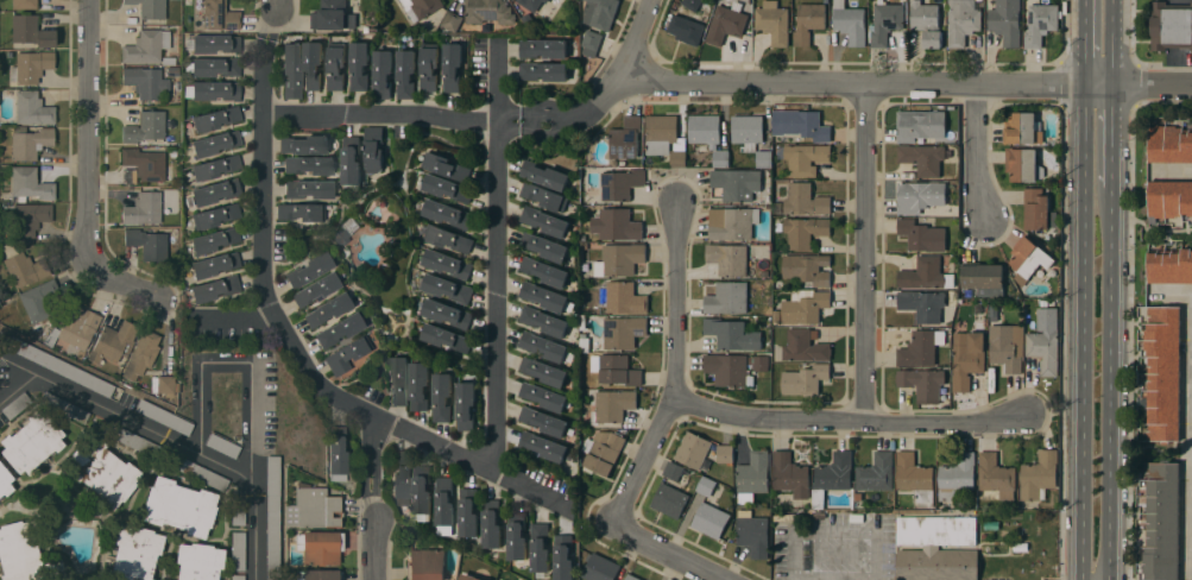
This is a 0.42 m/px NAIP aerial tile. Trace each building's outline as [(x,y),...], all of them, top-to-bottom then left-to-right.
[(12,10),(12,0),(36,0),(37,8),(12,10)] [(122,4),(122,0),(164,0),(164,19),(139,19),(139,2),(138,2),(138,4),(122,4)] [(202,29),(203,0),(225,0),(225,11),(240,11),(240,30),(202,29)] [(321,13),(321,0),(346,0),(346,14),(355,14),(355,29),(345,29),(345,31),(319,31),(319,29),(310,29),(310,13),(321,13)] [(406,12),(399,0),(441,0),(444,6),(420,21),(411,8),(406,12)] [(465,24),(466,0),(502,0),(502,1),(506,1),(506,7),(511,7),(511,14),(516,14),(516,24),(498,24),(498,20),(483,20),(483,24),(465,24)] [(534,14),(514,0),(549,0),(545,5),(542,2),(534,14)] [(587,1),(582,0),(620,0),(610,32),(589,25),(589,26),(584,24),(584,11),(587,1)] [(681,4),(683,0),(704,0),(695,13),(681,4)] [(788,8),(788,48),(771,48),(771,33),(763,33),(763,30),(755,30),(755,8),(763,8),(763,0),(777,0),(777,8),(788,8)] [(833,33),(833,0),(845,0),(845,8),(864,8),(864,27),(865,27),(865,46),(849,46),(849,33),(833,33)] [(873,31),(875,0),(889,0),(889,5),(903,5),(903,30),(885,30),(885,32),(888,32),(888,48),(870,48),(870,31),(873,31)] [(910,0),(920,0),(920,5),(938,5),(938,31),(941,31),(941,49),(923,49),(923,31),(928,31),(928,30),(910,30),(910,0)] [(947,49),(947,0),(975,0),(975,10),(980,10),(980,31),(973,31),(973,34),(965,34),(965,49),(947,49)] [(995,10),(995,0),(1020,0),(1020,11),(1018,11),(1018,29),(1020,29),(1020,48),(1003,48),(1003,34),(995,34),(995,31),(988,31),(988,10),(995,10)] [(718,5),(731,10),(733,1),(743,5),(740,12),(749,15),(742,36),(734,33),(733,36),(726,33),(721,46),(705,42),(718,5)] [(1191,2),(1191,51),(1190,51),(1190,48),(1166,48),(1166,51),(1150,51),(1150,1),(1166,1),(1166,5),(1191,5),(1191,2)] [(825,5),(825,30),(808,30),(808,31),(809,31),(809,48),(793,48),(793,31),(796,31),(796,26),(797,26),(797,5),(825,5)] [(1058,5),(1058,31),(1048,30),(1048,32),(1047,33),(1046,34),(1042,36),(1042,49),(1024,49),(1024,31),(1028,31),(1028,25),(1027,25),(1027,18),(1028,18),(1028,5),(1058,5)] [(447,11),(462,18),(455,33),(440,26),(447,11)] [(698,48),(675,39),(676,36),(667,32),(673,14),(705,26),(698,48)] [(12,15),(37,15),(37,31),(53,31),(53,48),(34,48),(34,42),(12,42),(12,15)] [(121,62),(121,45),(134,45),(134,37),(139,37),(139,30),(160,30),(160,31),(169,31),(169,49),(160,49),(160,63),(121,62)] [(586,30),(603,36),(594,58),(582,53),(585,46),(581,46),(586,30)] [(240,37),(240,52),(229,52),(229,51),(215,50),(215,55),(191,53),(193,36),(240,37)] [(519,40),(567,42),(567,59),(544,58),(544,55),(537,55),(537,58),(519,58),(519,40)] [(301,86),(301,99),(284,99),(284,75),(283,75),(283,43),(301,43),(301,86)] [(304,43),(321,43),(321,65),(316,65),(316,71),(319,71),(319,92),(304,92),(304,43)] [(368,43),(368,65),(364,65),(364,72),(367,72),(367,92),(351,92),(351,43),(368,43)] [(327,44),(345,44),(345,68),(340,68),(340,71),(342,71),(342,90),(328,92),(327,44)] [(439,44),(439,68),(433,68),(433,72),(436,72),(436,92),(422,92),(422,44),(439,44)] [(461,44),(461,68),(458,68),(458,74),(460,74),(459,93),(443,93),(444,44),(461,44)] [(34,53),(34,51),(53,52),(53,69),(40,69),(40,77),(37,77),(37,84),(15,84),(15,82),(10,82),(10,67),(15,67),(15,52),(34,53)] [(392,51),(392,74),(387,74),(387,81),(390,81),(390,100),(376,99),(376,88),(373,88),(374,51),(392,51)] [(415,51),(415,74),(410,74),(411,81),(414,81),(414,99),(396,100),(396,81),(398,81),(397,51),(415,51)] [(240,76),(221,76),(221,72),(214,72),(214,77),(191,76),(191,58),(222,58),(240,58),(240,76)] [(519,63),(537,63),(537,64),(567,64),(567,82),(544,82),(544,77),(537,77),(537,81),(519,81),(519,63)] [(141,68),(141,69),(160,69),(159,80),(169,80),(169,93),(160,93),(160,100),(138,100),(138,93),(134,93),(134,84),(122,84),(122,68),(141,68)] [(240,82),(240,100),(221,100),(221,96),(215,96),(215,100),(193,100),(193,82),(240,82)] [(17,124),(15,90),(37,90),(37,97),(42,97),(42,106),(55,106),(55,124),(17,124)] [(236,105),(241,120),(223,125),(223,122),(219,124),(219,127),(196,133),(193,118),(236,105)] [(179,108),(179,116),(171,116),(171,108),(179,108)] [(164,138),(143,138),(143,140),(137,140),(137,144),(122,143),(122,125),(137,126),(137,127),(139,127),(139,111),(164,111),(164,138)] [(820,112),(819,126),(831,127),(831,143),(813,143),(813,137),(800,137),(800,134),(783,134),(783,135),(772,135),(772,111),(820,112)] [(945,112),(945,138),(915,138),(915,143),(897,143),(897,112),(945,112)] [(1003,143),(1003,128),(1004,130),(1004,121),(1009,121),(1009,112),(1036,113),(1036,131),(1043,132),(1043,144),(1003,143)] [(610,130),(625,130),(624,116),(641,115),(641,130),(637,130),(638,158),(626,158),(626,165),(610,165),(610,130)] [(677,115),(677,138),(686,138),(686,168),(670,168),(670,150),(674,150),(674,143),(669,143),(669,155),(647,155),(647,115),(677,115)] [(720,115),(720,144),(688,144),(688,115),(720,115)] [(762,116),(763,143),(732,144),(731,116),(762,116)] [(11,160),(11,132),(12,132),(12,126),(25,126),(25,132),(33,132),(33,131),(38,131),(38,127),(53,127),(53,145),(40,145),(40,150),(36,150),(36,160),(11,160)] [(1182,131),(1191,131),(1191,162),(1148,162),(1149,127),(1155,127),(1155,126),(1175,126),(1175,128),(1182,128),(1182,131)] [(383,127),(383,145),(379,145),(379,149),(384,150),(383,169),(378,174),(366,174),(365,127),(383,127)] [(227,132),(227,133),(238,131),(241,145),(223,150),(223,147),(217,150),(217,152),(196,158),(191,141),(227,132)] [(327,152),(279,152),(279,139),(304,139),(304,135),(327,135),(327,152)] [(343,137),(359,137),(359,156),(357,156),(357,162),(360,162),(360,184),(342,184),(343,137)] [(831,146),(831,163),(814,163),(814,160),(811,160),(811,165),(816,165),(816,177),(788,177),(788,159),(783,159),(783,145),(831,146)] [(945,146),(945,160),(940,160),(940,178),(916,178),(917,160),(914,160),(914,164),(897,164),(897,146),(945,146)] [(1009,182),(1009,172),(1004,172),(1005,147),(1013,147),(1013,149),(1036,149),(1036,165),(1043,169),(1043,177),(1036,179),(1036,182),(1009,182)] [(164,182),(139,182),(139,177),(137,177),(137,165),(121,165),(121,149),(138,149),(138,152),(164,152),(164,182)] [(472,170),(466,184),(421,166),(427,151),(472,170)] [(729,168),(713,168),(713,151),(729,151),(729,168)] [(771,168),(756,168),(756,151),(771,151),(771,168)] [(238,153),(241,169),(223,174),(223,170),(219,171),(220,175),(196,182),(191,166),(238,153)] [(333,175),(310,175),(310,170),(303,170),(303,172),(284,172),(284,158),(301,158),(301,157),(333,157),(333,175)] [(518,176),(525,158),(570,175),(563,193),(518,176)] [(36,166),(36,184),(38,184),(38,182),(55,182),(55,200),(38,200),(38,196),(21,196),(21,202),(12,202),(12,196),(11,196),(11,166),(36,166)] [(601,201),(601,171),(627,172),(627,170),(644,170),(644,187),(630,187),(630,201),(601,201)] [(761,170),(761,191),(752,191),(752,202),(723,202),(723,188),(711,188),(711,170),(761,170)] [(473,190),(468,204),(450,198),(452,196),(444,194),(443,197),(422,189),(428,172),(473,190)] [(238,177),(241,195),(225,200),(223,196),(216,197),(217,201),(196,207),(191,190),(238,177)] [(333,200),(310,198),(310,195),(303,195),(303,198),(285,198),(285,179),(333,181),(333,200)] [(568,197),(562,213),(541,206),(542,201),(534,198),(534,201),(519,195),(524,182),(568,197)] [(783,214),(783,200),(788,200),(788,182),(812,182),(811,200),(814,200),(814,196),(831,197),(831,214),(783,214)] [(1148,182),(1191,182),(1191,216),(1188,216),(1188,214),(1181,214),(1181,216),(1174,216),(1174,219),(1154,219),(1154,216),(1148,216),(1148,182)] [(946,183),(946,206),(944,206),(944,215),(925,215),(925,208),(915,208),(915,215),(897,215),(897,198),(908,198),(908,183),(946,183)] [(1026,231),(1026,206),(1024,206),(1024,189),(1042,189),(1042,196),(1048,196),(1049,229),(1026,231)] [(160,222),(140,222),(140,223),(121,223),(121,206),(134,206),(134,198),(138,198),(138,191),(160,191),(160,222)] [(473,215),(467,231),(450,225),(452,222),(444,220),(443,223),(422,215),(428,198),(473,215)] [(236,202),(241,216),(223,221),(222,219),(217,220),(219,223),(196,231),(191,214),(236,202)] [(51,204),(51,221),(38,221),(38,229),(34,229),(34,238),(13,238),(13,204),(51,204)] [(324,204),(324,221),(299,221),(299,216),(295,216),(295,219),(277,219),(277,204),(324,204)] [(771,204),(781,204),(781,215),(771,214),(771,204)] [(569,223),(563,239),(542,232),(544,227),(537,225),(536,228),(518,221),(524,206),(569,223)] [(630,208),(630,222),(642,222),(642,240),(599,240),(599,233),(589,233),(589,218),(599,218),(599,208),(630,208)] [(759,209),(759,223),(752,223),(752,240),(725,240),(708,240),(709,208),(759,209)] [(830,219),(830,237),(813,237),(813,234),(811,234),(811,250),(788,250),(788,233),(783,233),(783,219),(830,219)] [(908,251),(908,235),(896,235),(897,219),(915,219),(915,225),(927,225),(927,227),(946,228),(945,252),(908,251)] [(473,240),(468,254),(450,248),(452,245),(447,244),(446,247),(427,240),(431,225),(473,240)] [(236,226),(240,241),(222,246),(222,244),(215,245),(216,250),(195,256),(190,239),(236,226)] [(166,261),(143,261),(141,244),(139,244),(139,245),(124,245),(124,228),(140,228),(140,231),(145,231),(145,233),(166,233),(166,261)] [(563,264),(542,257),(543,253),(535,251),(535,252),(518,246),(524,232),(569,247),(563,264)] [(1028,279),(1008,263),(1014,256),(1010,252),(1024,235),(1057,260),(1049,270),(1041,264),(1028,279)] [(645,245),(645,263),(633,263),(633,276),(593,277),(593,261),(601,261),(601,245),(645,245)] [(705,245),(720,245),(720,246),(746,245),(746,259),(750,259),(751,259),(752,261),(752,276),(746,276),(746,277),(718,277),(718,264),(705,264),(705,245)] [(473,265),(467,282),(449,275),(450,272),(443,270),(443,273),(422,265),(428,248),(473,265)] [(1191,251),(1191,283),(1148,283),(1148,251),(1181,251),(1181,248),(1191,248),(1191,251)] [(334,265),(294,290),(284,275),(297,267),(298,270),(308,265),(305,261),(326,250),(334,265)] [(43,258),(50,275),(32,282),(32,280),(15,289),(2,260),(21,251),(25,258),(29,256),(32,263),(43,258)] [(236,251),(241,266),(223,271),(223,269),(216,271),(217,275),(195,280),(190,263),(236,251)] [(563,289),(542,280),(543,277),(537,275),(536,277),(519,271),(524,256),(569,272),(563,289)] [(830,256),(830,266),(819,266),(819,272),(830,272),(830,288),(812,288),(812,280),(800,280),(800,278),(782,278),(782,256),(830,256)] [(897,288),(897,270),(913,270),(913,272),(916,271),(916,256),(940,256),(940,273),(954,273),(954,288),(897,288)] [(1003,265),(1003,297),(977,298),(977,288),(963,288),(961,266),(1003,265)] [(342,286),(322,298),(320,294),(315,297),(315,298),(298,309),(291,295),(333,271),(342,286)] [(473,289),(467,305),(449,298),(450,296),(443,294),(442,297),(422,289),(428,272),(473,289)] [(236,273),(241,290),(225,295),(223,291),(215,294),(216,298),(195,304),(190,288),(236,273)] [(52,278),(59,295),(44,302),(51,316),(31,324),(18,294),(52,278)] [(563,314),(541,307),(542,303),(536,301),(535,303),(518,297),(523,282),(568,297),(563,314)] [(633,282),(633,296),(648,296),(648,313),(606,313),(606,282),(633,282)] [(746,314),(704,314),(704,296),(715,296),(715,282),(746,283),(746,314)] [(353,307),(334,319),(332,315),(326,319),(327,320),(311,329),(303,316),(345,291),(353,307)] [(782,324),(782,301),(797,301),(797,302),(800,302),(800,298),(813,297),(813,292),(831,292),(831,311),(827,311),(827,308),(819,308),(819,323),(782,324)] [(945,292),(945,308),(940,308),(940,324),(916,324),(916,310),(897,310),(897,292),(945,292)] [(473,315),(467,332),(449,324),(450,322),(444,320),(442,323),(421,315),(428,297),(473,315)] [(101,317),(93,334),(84,351),(56,338),(52,347),(45,343),(53,327),(59,329),(64,319),(72,303),(101,317)] [(563,339),(542,332),(543,327),(536,324),(535,327),(518,321),(523,307),(569,322),(563,339)] [(1179,441),(1169,441),(1169,445),(1161,445),(1161,441),(1147,441),(1147,431),(1148,431),(1148,424),(1147,424),(1147,351),(1146,351),(1146,330),(1148,330),(1148,307),(1180,307),(1179,441)] [(1058,377),(1052,377),(1052,378),(1046,378),(1046,377),(1040,377),(1040,360),(1042,360),(1042,357),(1026,357),(1026,333),(1043,333),(1043,330),(1036,330),(1036,308),(1058,308),(1058,377)] [(365,327),(346,338),(343,334),(336,338),(339,341),(323,349),(315,335),(357,311),(365,327)] [(586,332),(576,332),(576,315),(586,315),(586,332)] [(647,319),(647,336),(635,336),(635,349),(604,349),(604,319),(647,319)] [(717,349),(717,335),(701,335),(702,319),(720,319),(720,321),(745,321),(745,332),(762,332),(762,351),(717,349)] [(116,332),(122,320),(139,327),(132,340),(134,341),(126,358),(120,355),(115,364),(102,357),(97,364),(87,359),(92,349),(103,326),(116,332)] [(473,340),(467,354),(449,347),(450,346),(443,343),(442,347),(421,339),(427,322),(473,340)] [(1013,326),(1013,333),(1023,333),(1023,355),(1022,355),(1021,374),(1018,374),(1018,376),(1007,376),(1007,374),(1003,374),(1003,371),(1004,371),(1005,364),(989,364),(990,341),(989,341),(989,326),(1013,326)] [(143,328),(160,336),(156,345),(159,347),(149,368),(145,367),(140,377),(137,374),(134,382),(121,376),(143,328)] [(811,328),(811,346),(813,346),(813,343),(831,343),(831,349),(831,355),(831,361),(782,360),(782,346),(787,346),(787,328),(811,328)] [(574,352),(569,364),(563,361),(562,365),(541,355),(542,353),(534,351),(532,353),(517,347),(524,330),(574,352)] [(896,366),(896,349),(908,349),(908,343),(913,343),(913,330),(934,330),(934,332),(946,332),(946,343),(934,343),(934,366),(896,366)] [(951,376),(953,376),(953,333),(984,333),(984,373),(967,373),(967,377),(970,377),(970,392),(952,392),(951,376)] [(373,348),(352,361),(349,357),(346,360),(351,368),(335,378),(323,358),(364,334),(373,348)] [(122,390),(116,401),(5,347),(11,335),(122,390)] [(579,339),(588,339),(588,352),(579,352),(579,339)] [(642,386),(625,386),(626,384),(610,383),(610,386),(601,386),(601,384),(599,384),(599,372),(589,372),(591,355),(599,357),(599,354),(629,355),(627,370),(642,370),(642,386)] [(746,355),(746,376),(753,376),(753,386),(714,386),(714,373),(704,372),(704,355),(746,355)] [(406,406),(392,406),(392,380),(390,380),(390,357),(408,358),(406,406)] [(568,372),(562,389),(541,382),(542,378),(535,376),(518,371),(523,357),(568,372)] [(768,357),(768,371),(752,371),(752,364),(753,364),(753,357),(768,357)] [(427,411),(410,411),(410,364),(428,364),(427,411)] [(782,395),(782,372),(800,372),(800,370),(813,370),(813,364),(830,364),(830,380),(819,380),(819,395),(782,395)] [(944,371),(945,385),(939,385),(939,402),(916,402),(916,385),(914,385),(914,387),(896,387),(896,384),(895,374),(896,374),(896,371),(944,371)] [(452,374),(452,397),(447,397),(447,404),(450,404),(450,422),(433,422),(433,404),(434,404),(434,374),(452,374)] [(174,392),(151,392),(151,377),(157,377),(157,376),(175,376),(174,392)] [(568,397),(562,414),(541,406),(542,403),(531,398),(530,401),(518,396),(523,382),(568,397)] [(458,383),(475,383),(475,405),(472,405),(472,412),(473,412),(473,431),(458,431),(458,383)] [(24,391),(32,402),(8,420),(0,410),(24,391)] [(89,414),(83,424),(39,402),(44,391),(89,414)] [(636,391),(636,409),(623,409),(623,423),(597,423),(597,424),(591,424),(591,411),(595,411),(595,391),(636,391)] [(194,424),(188,436),(134,410),(140,398),(194,424)] [(568,422),(562,439),(541,430),(543,427),(536,424),(536,427),(517,420),(523,405),(568,422)] [(4,447),(0,442),(0,440),(7,434),(10,437),(29,421),(26,417),(34,410),(40,417),(45,412),(64,435),(59,439),(64,445),(56,453),(53,449),(34,466),(37,468),(29,475),(24,469),(19,474),(0,453),(0,450),(4,447)] [(228,480),(223,492),(101,433),(107,421),(228,480)] [(346,425),(345,445),(343,445),(343,452),(347,452),(347,474),(329,474),(329,425),(346,425)] [(568,447),(562,464),(541,456),(542,453),(535,450),(534,454),(517,447),(523,430),(568,447)] [(687,430),(712,443),(704,460),(711,464),(707,472),(699,467),(698,471),(673,459),(687,430)] [(607,478),(593,471),(591,474),(581,469),(584,466),(582,465),(587,454),(580,450),(586,439),(592,441),(597,431),(611,431),(613,433),(614,431),(623,435),(622,437),(626,439),(607,478)] [(240,447),(234,459),(204,445),(210,433),(240,447)] [(124,464),(126,461),(141,473),(135,481),(137,483),(122,502),(120,500),(113,510),(97,498),(100,496),(80,479),(77,481),(63,471),(70,461),(68,460),(81,442),(84,445),(93,434),(106,446),(105,448),(124,464)] [(733,446),(733,464),(717,462),(717,446),(733,446)] [(1038,465),(1038,464),(1039,464),(1039,449),(1058,449),(1057,466),(1058,466),(1058,488),(1046,488),(1046,499),(1040,499),(1040,500),(1020,500),(1020,487),(1021,487),(1021,465),(1038,465)] [(410,498),(393,498),(393,471),(395,471),(395,450),(409,450),(410,498)] [(768,493),(752,492),(752,503),(738,503),(738,493),(737,493),(737,465),(750,465),(750,450),(768,450),(768,493)] [(808,499),(793,499),(793,490),(772,490),(774,464),(772,464),(772,450),(790,452),(790,464),(796,464),(796,466),(809,466),(808,499)] [(850,490),(824,490),(824,509),(812,509),(812,490),(814,490),(815,467),(827,467),(827,465),(833,465),(833,450),(851,452),(850,490)] [(893,490),(856,490),(856,467),(871,467),(871,466),(875,466),(875,452),(893,452),(893,490)] [(933,508),(913,508),(913,498),(915,498),(915,490),(896,490),(896,452),(914,452),(914,466),(920,466),(920,467),(933,467),(933,508)] [(973,490),(957,490),(957,492),(954,492),(954,502),(938,502),(939,466),(954,467),(954,466),(957,466),(958,452),(975,452),(973,490)] [(978,452),(996,452),(997,466),(999,466),(999,468),(1015,467),(1015,491),(1014,491),(1014,500),(998,500),(998,491),(979,491),(978,452)] [(279,455),(279,579),(266,579),(266,455),(279,455)] [(662,474),(668,460),(683,467),(683,466),(693,472),(686,486),(662,474)] [(1147,579),(1146,579),(1146,574),(1143,574),(1144,554),(1146,554),(1147,464),(1162,464),(1162,460),(1168,460),(1168,462),(1179,464),(1178,579),(1147,579)] [(2,493),(0,495),(0,463),(13,479),(8,483),(13,490),(5,497),(2,493)] [(412,515),(412,478),(414,478),(414,466),(429,466),(429,485),(428,485),(428,491),(431,492),(430,515),(412,515)] [(198,492),(200,488),(217,494),(214,506),(216,506),(210,528),(208,528),(204,540),(185,534),(187,530),(162,523),(160,525),(143,519),(146,508),(144,508),(150,486),(152,487),(156,475),(175,480),(174,485),(198,492)] [(715,483),(708,497),(695,491),(702,475),(715,483)] [(437,527),(436,477),(452,477),(452,497),(449,497),(449,503),(454,503),(454,525),(437,527)] [(689,496),(677,521),(649,506),(661,483),(689,496)] [(326,487),(326,494),(341,494),(341,528),(297,527),(284,525),(284,505),(295,505),(295,487),(326,487)] [(245,528),(232,528),(232,488),(245,488),(245,528)] [(477,488),(477,508),(474,508),(474,513),(478,513),(478,537),(459,537),(460,488),(477,488)] [(483,548),(483,500),(499,500),(499,519),(497,519),(497,525),(500,525),(500,548),(483,548)] [(730,515),(718,540),(690,527),(702,502),(730,515)] [(768,560),(750,559),(751,546),(737,546),(737,517),(738,510),(751,510),(751,518),(769,518),(768,560)] [(507,523),(510,523),(510,512),(524,512),(524,537),(526,537),(526,560),(509,560),(507,523)] [(976,517),(976,546),(896,544),(896,517),(976,517)] [(65,578),(56,579),(1,579),(0,575),(4,575),(0,562),(0,529),(0,526),(19,521),(19,523),(32,519),(38,538),(34,538),(42,565),(61,560),(65,578)] [(984,531),(984,521),(1001,521),(999,531),(984,531)] [(549,523),(549,542),(545,542),(545,549),(549,549),(549,573),(531,572),(531,542),(530,542),(530,523),(549,523)] [(150,579),(153,579),(105,579),(108,569),(112,569),(118,544),(114,543),(119,524),(131,528),(131,525),(152,531),(152,532),(164,536),(159,555),(157,554),(150,579)] [(245,570),(231,570),(232,531),(245,531),(245,570)] [(338,531),(338,532),(342,532),(342,550),(339,550),(339,565),(302,565),(302,550),(296,550),(296,534),(303,534),(303,531),(338,531)] [(573,560),(573,579),(554,579),(555,535),(572,535),(572,554),(569,554),(569,560),(573,560)] [(1011,541),(1028,541),(1028,553),(1011,553),(1011,541)] [(219,568),(217,579),(177,579),(179,563),(176,563),(178,544),(190,546),(190,543),(212,546),(212,548),(225,549),(222,568),(219,568)] [(977,550),(977,579),(897,579),(897,550),(922,550),(922,546),(938,546),(938,550),(977,550)] [(446,550),(445,579),(405,579),(405,565),(409,565),(409,549),(446,550)] [(620,566),(614,579),(588,579),(581,576),(592,553),(620,566)] [(341,572),(341,579),(296,579),(296,572),(303,572),(303,569),(338,569),(338,572),(341,572)]
